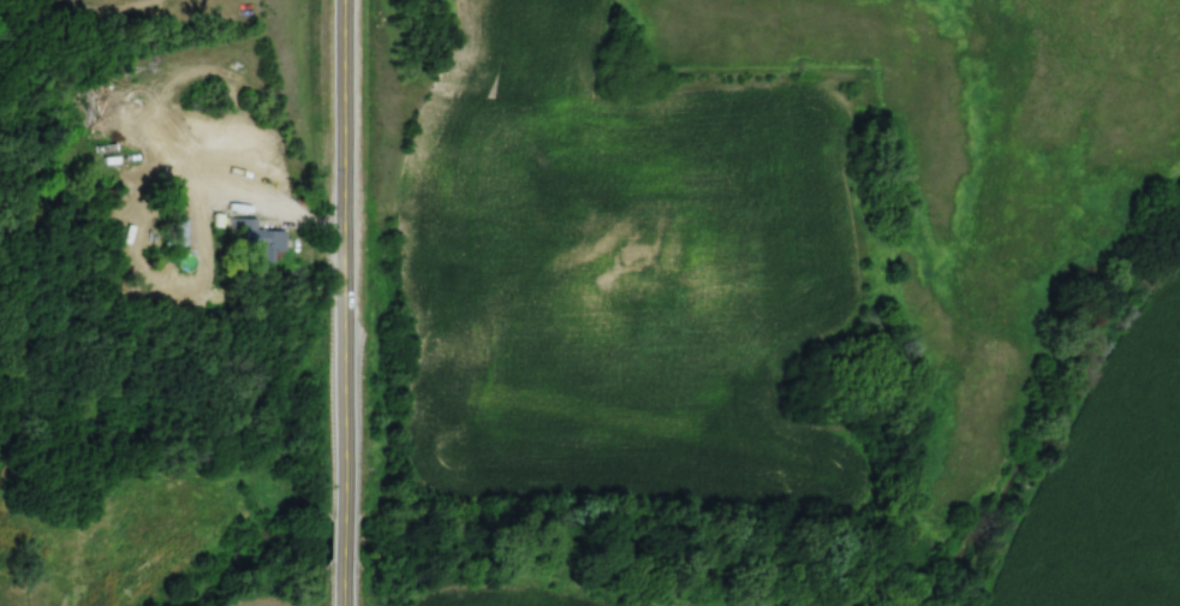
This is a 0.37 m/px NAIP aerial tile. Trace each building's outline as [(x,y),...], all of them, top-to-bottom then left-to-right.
[(261,252),(261,263),(272,263),(272,252),(284,252),(284,231),(256,232),(256,220),(229,220),(229,252),(261,252)]
